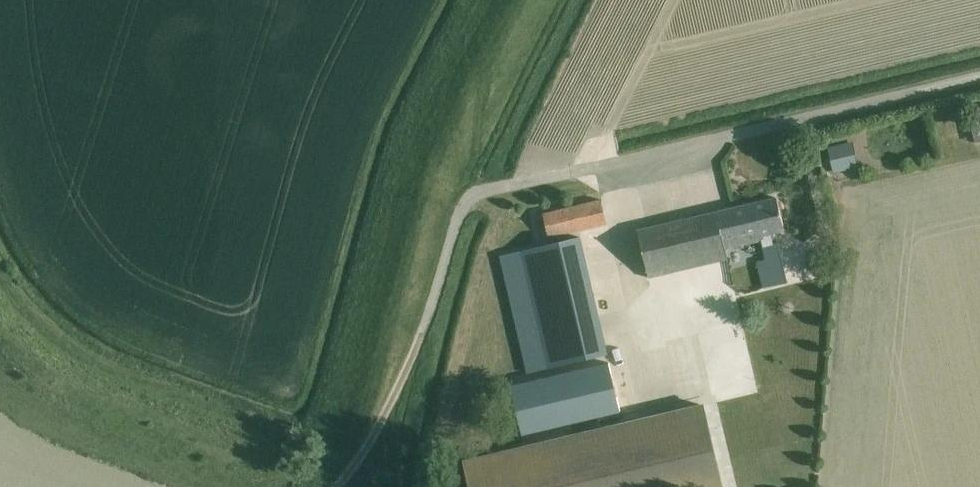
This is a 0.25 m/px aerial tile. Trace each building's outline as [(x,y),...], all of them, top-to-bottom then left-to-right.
[(968,119),(975,143),(979,142),(979,116),(968,119)] [(851,144),(829,149),(834,172),(857,167),(851,144)] [(763,287),(787,281),(778,242),(773,243),(771,234),(785,230),(777,198),(638,230),(649,277),(728,259),(725,248),(761,240),(766,260),(757,262),(763,287)] [(548,237),(607,223),(602,200),(543,214),(548,237)] [(529,373),(607,354),(579,237),(520,251),(539,329),(520,333),(529,373)] [(522,434),(620,411),(609,362),(511,386),(522,434)] [(462,461),(468,486),(721,486),(701,404),(462,461)]
